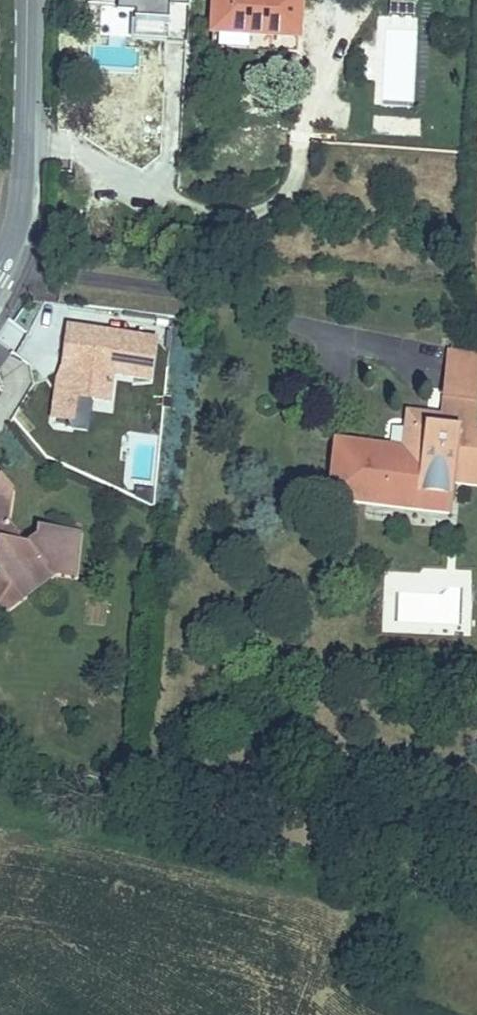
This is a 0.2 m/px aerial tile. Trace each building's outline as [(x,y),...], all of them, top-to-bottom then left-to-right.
[(300,0),(214,0),(212,32),(298,37),(300,0)] [(414,106),(417,29),(384,27),(380,105),(414,106)] [(113,376),(152,380),(157,334),(62,323),(50,423),(86,427),(89,401),(110,404),(113,376)] [(449,356),(476,360),(476,355),(450,351),(449,356)] [(476,401),(476,360),(449,356),(445,397),(476,401)] [(441,429),(475,433),(476,411),(476,401),(445,397),(443,416),(435,416),(434,428),(441,429)] [(331,496),(419,505),(420,493),(452,497),(454,482),(454,474),(476,476),(476,433),(475,433),(441,429),(434,428),(435,416),(409,413),(408,420),(405,448),(385,446),(337,441),(331,496)] [(454,474),(454,482),(476,484),(476,476),(454,474)] [(78,533),(40,529),(39,535),(26,546),(22,549),(16,548),(16,544),(17,535),(4,516),(8,514),(11,493),(0,479),(0,540),(2,542),(0,543),(0,568),(0,599),(7,608),(53,573),(59,573),(73,575),(78,533)] [(451,509),(452,497),(420,493),(419,505),(451,509)] [(77,576),(82,534),(78,533),(73,575),(77,576)] [(9,611),(59,573),(53,573),(7,608),(9,611)]
